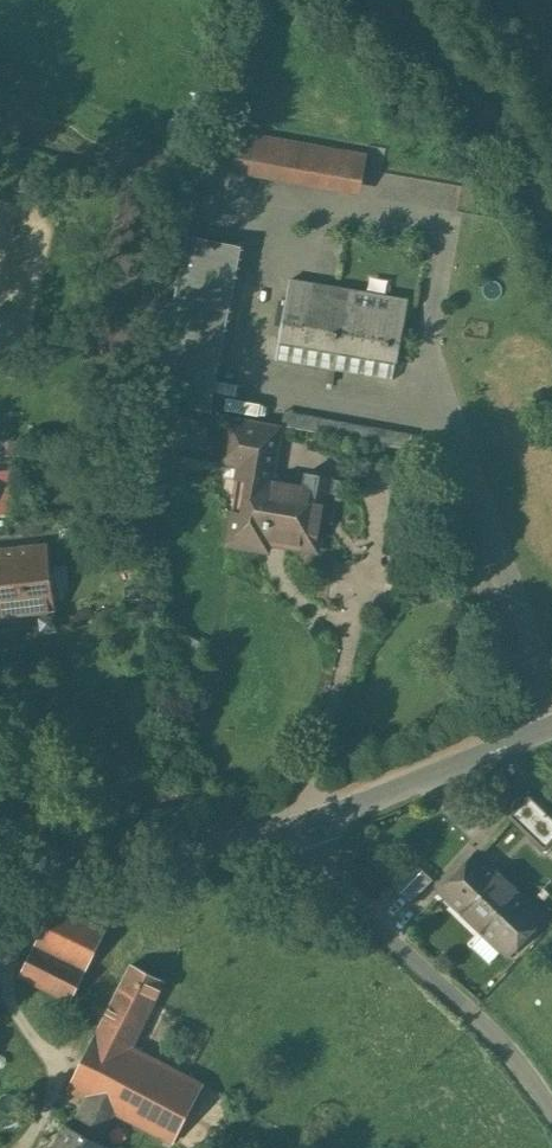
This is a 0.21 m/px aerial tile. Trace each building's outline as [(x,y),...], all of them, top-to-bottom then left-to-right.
[(367,154),(220,128),(214,167),(360,192),(367,154)] [(237,243),(185,234),(154,400),(206,408),(237,243)] [(293,278),(289,277),(275,358),(393,379),(407,297),(327,283),(327,289),(292,282),(293,278)] [(408,433),(231,400),(229,413),(282,423),(406,446),(408,433)] [(282,423),(229,413),(222,449),(252,454),(276,457),(282,423)] [(168,430),(148,427),(142,465),(162,468),(168,430)] [(276,457),(252,454),(243,510),(231,508),(227,541),(266,548),(268,539),(316,547),(326,486),(273,477),(276,457)] [(0,548),(0,624),(0,626),(55,620),(46,543),(0,548)] [(538,804),(529,794),(510,812),(520,823),(538,804)] [(543,912),(477,852),(441,891),(508,951),(543,912)] [(431,879),(411,859),(392,879),(412,899),(431,879)] [(104,929),(55,905),(20,974),(69,998),(104,929)] [(130,962),(96,1030),(130,1047),(163,979),(130,962)] [(96,1030),(67,1087),(87,1096),(72,1126),(67,1123),(54,1147),(104,1147),(107,1143),(97,1139),(113,1109),(147,1127),(172,1140),(203,1082),(130,1047),(96,1030)]
